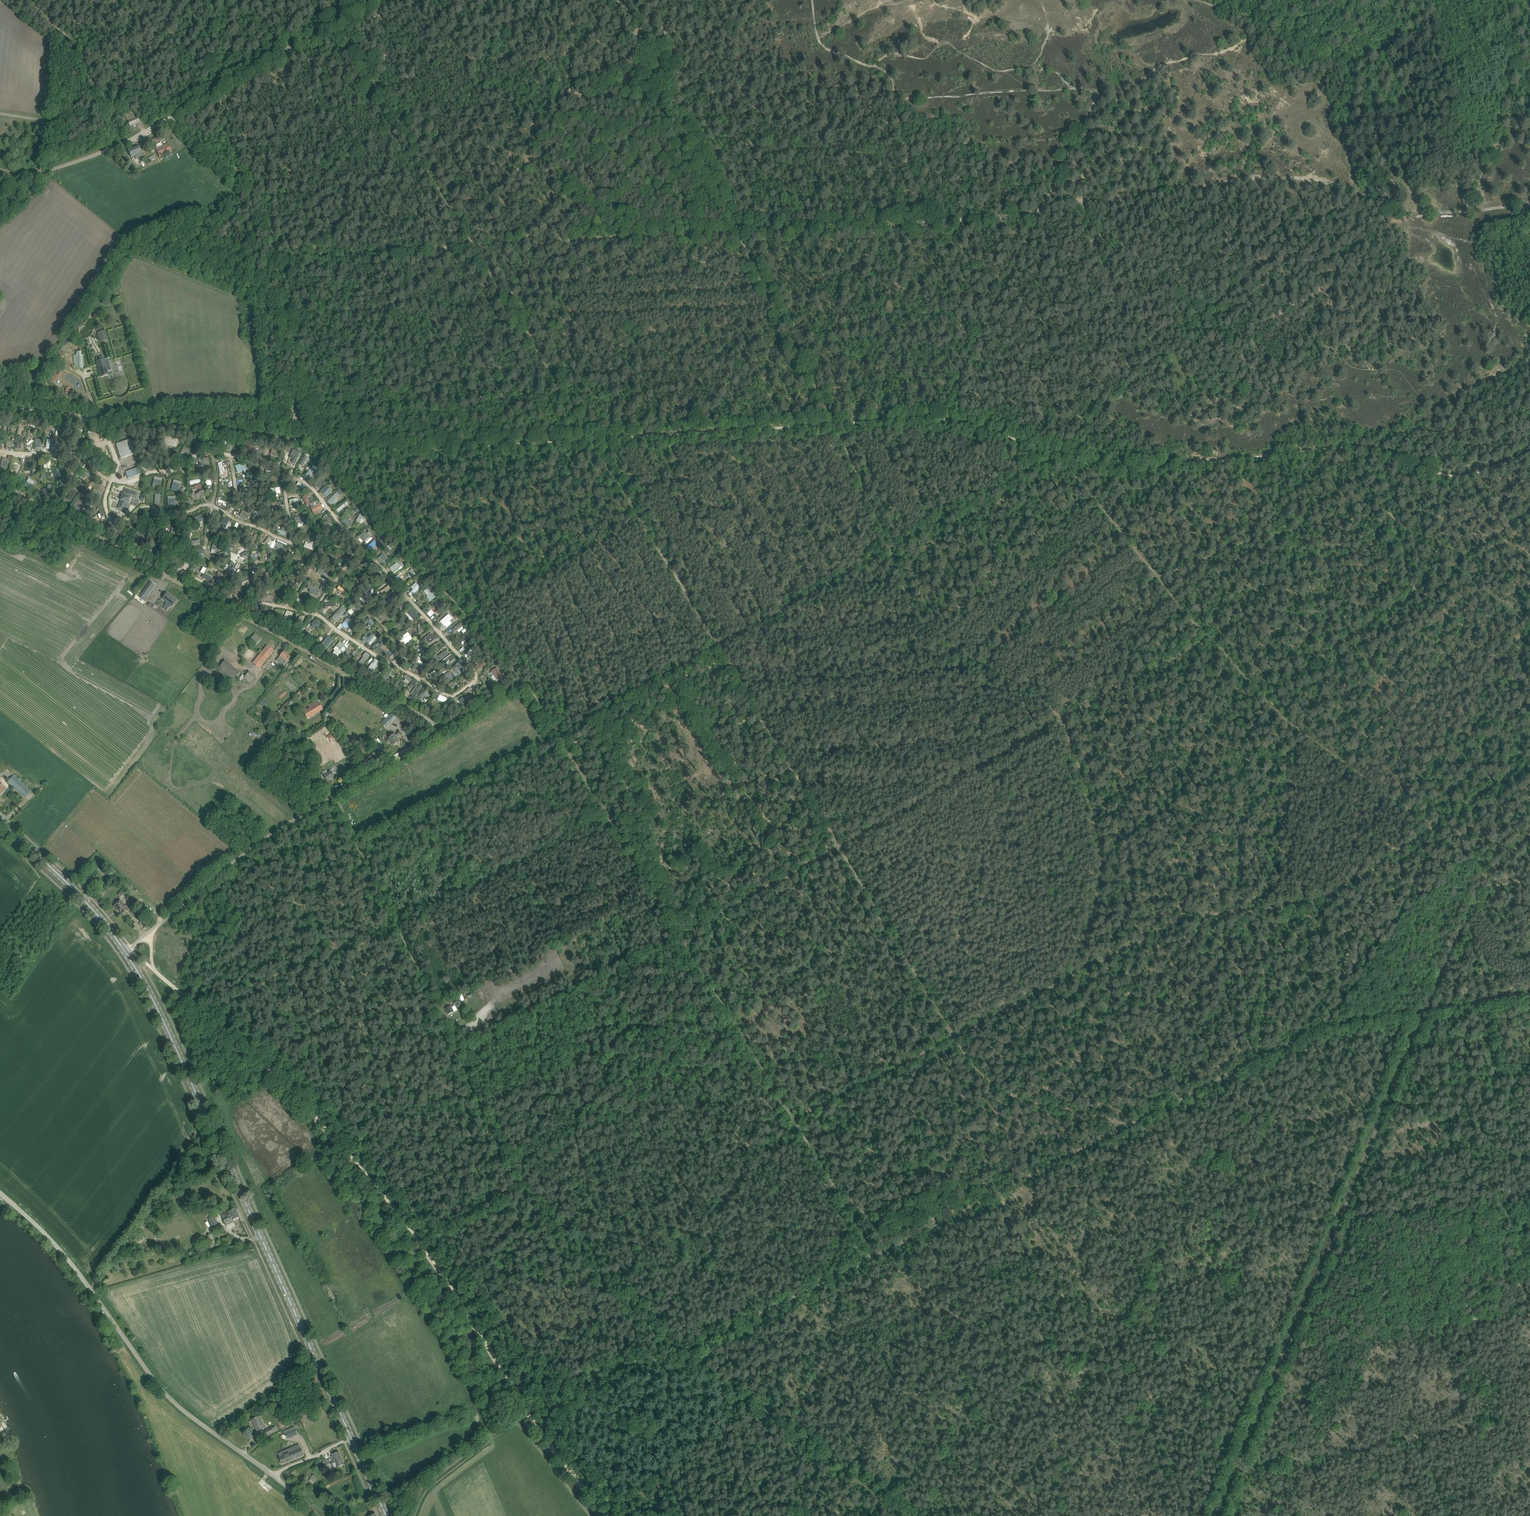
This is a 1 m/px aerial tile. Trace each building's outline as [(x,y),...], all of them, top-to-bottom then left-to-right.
[(125,115),(128,120),(130,126),(141,121),(139,116),(135,117),(132,112),(125,115)] [(172,153),(168,143),(162,146),(161,142),(155,145),(157,148),(156,148),(160,158),(172,153)] [(128,150),(131,157),(134,156),(136,159),(143,156),(138,146),(128,150)] [(105,339),(105,331),(101,332),(101,333),(97,333),(97,340),(105,339)] [(109,375),(108,372),(104,360),(103,355),(95,357),(96,362),(101,377),(109,375)] [(55,383),(63,373),(59,371),(52,380),(55,383)] [(131,439),(117,444),(121,458),(136,453),(131,439)] [(15,442),(7,440),(6,446),(13,448),(15,442)] [(291,462),(295,465),(302,453),(294,448),(291,454),(294,456),(291,462)] [(304,466),(309,457),(305,455),(300,464),(304,466)] [(0,458),(0,466),(8,467),(8,463),(6,463),(7,459),(0,458)] [(200,466),(210,465),(209,458),(199,459),(200,466)] [(134,469),(126,472),(128,479),(143,473),(137,460),(132,462),(134,469)] [(227,462),(219,463),(220,474),(228,473),(227,462)] [(235,465),(237,473),(247,471),(245,463),(235,465)] [(311,476),(316,468),(313,466),(305,478),(311,481),(314,477),(311,476)] [(321,488),(325,480),(320,477),(315,485),(321,488)] [(25,484),(31,487),(34,482),(29,478),(25,484)] [(154,479),(152,486),(159,488),(161,481),(154,479)] [(200,484),(191,487),(194,494),(203,490),(200,484)] [(327,498),(333,490),(327,485),(321,492),(327,498)] [(98,500),(102,491),(94,488),(90,497),(98,500)] [(71,501),(77,491),(73,489),(67,499),(71,501)] [(125,489),(118,509),(124,511),(125,507),(128,508),(132,498),(136,500),(139,494),(125,489)] [(333,506),(339,501),(336,498),(340,495),(337,492),(328,501),(333,506)] [(319,503),(310,508),(314,514),(323,510),(319,503)] [(336,510),(340,514),(348,508),(344,504),(336,510)] [(96,520),(104,519),(103,507),(95,508),(96,520)] [(356,520),(362,524),(367,516),(362,512),(356,520)] [(205,522),(203,514),(192,517),(194,525),(205,522)] [(349,519),(351,517),(350,515),(343,520),(348,527),(352,524),(349,519)] [(295,525),(305,526),(306,517),(295,516),(295,525)] [(221,524),(225,530),(233,524),(228,518),(221,524)] [(324,519),(320,526),(329,531),(333,524),(324,519)] [(366,546),(373,538),(364,531),(358,538),(366,546)] [(374,541),(367,548),(369,550),(376,544),(374,541)] [(192,553),(194,553),(195,560),(205,558),(203,549),(191,551),(192,553)] [(253,552),(253,554),(252,554),(253,560),(262,558),(261,551),(253,552)] [(379,560),(385,566),(391,560),(385,554),(379,560)] [(400,560),(389,568),(394,574),(405,566),(400,560)] [(399,576),(404,582),(414,574),(409,568),(399,576)] [(288,580),(280,588),(284,592),(292,585),(288,580)] [(146,598),(146,597),(155,585),(151,582),(142,594),(139,597),(144,601),(146,598)] [(416,582),(411,587),(414,590),(409,594),(411,596),(421,587),(416,582)] [(319,595),(320,588),(309,585),(308,588),(310,588),(309,593),(319,595)] [(371,587),(363,596),(367,600),(375,591),(371,587)] [(424,591),(430,601),(437,597),(430,587),(424,591)] [(167,593),(163,599),(173,606),(177,601),(167,593)] [(425,612),(430,617),(441,608),(435,602),(425,612)] [(336,622),(347,609),(342,606),(332,618),(336,622)] [(413,622),(420,615),(412,608),(405,614),(413,622)] [(289,624),(294,613),(287,610),(282,622),(289,624)] [(452,623),(450,621),(453,618),(449,614),(440,621),(446,628),(452,623)] [(315,619),(311,626),(317,630),(321,623),(315,619)] [(454,633),(464,625),(461,621),(451,630),(454,633)] [(398,639),(401,643),(403,641),(405,644),(413,639),(408,632),(398,639)] [(371,645),(377,637),(371,633),(368,637),(365,635),(362,639),(371,645)] [(425,644),(436,639),(433,633),(422,639),(425,644)] [(466,633),(455,644),(459,648),(463,644),(461,643),(468,635),(466,633)] [(262,639),(256,634),(251,639),(257,645),(262,639)] [(320,644),(326,649),(334,640),(328,635),(320,644)] [(434,652),(445,647),(442,640),(431,646),(434,652)] [(338,658),(348,646),(344,642),(343,644),(340,641),(333,649),(335,650),(332,653),(338,658)] [(380,641),(376,651),(391,657),(392,654),(381,649),(384,643),(380,641)] [(267,646),(264,650),(253,663),(260,668),(271,655),(274,651),(267,646)] [(465,652),(469,658),(479,652),(475,646),(465,652)] [(446,650),(439,655),(442,660),(449,654),(446,650)] [(284,652),(280,656),(281,657),(278,660),(281,662),(283,659),(287,662),(291,657),(284,652)] [(442,663),(447,667),(456,657),(451,653),(442,663)] [(299,657),(294,666),(298,668),(303,659),(299,657)] [(375,659),(365,672),(370,675),(380,663),(375,659)] [(420,659),(412,667),(416,672),(424,663),(420,659)] [(455,672),(464,667),(461,663),(453,668),(455,672)] [(489,671),(494,681),(503,677),(498,667),(489,671)] [(236,668),(229,677),(234,681),(241,672),(236,668)] [(390,674),(391,672),(388,670),(383,680),(389,682),(392,675),(390,674)] [(244,678),(250,683),(255,677),(249,671),(244,678)] [(450,671),(439,679),(444,685),(451,679),(452,680),(455,678),(450,671)] [(406,674),(403,678),(411,682),(413,679),(406,674)] [(417,684),(418,681),(415,679),(412,685),(414,686),(408,697),(415,700),(422,687),(417,684)] [(437,693),(434,699),(439,701),(440,699),(446,701),(447,698),(437,693)] [(467,702),(468,705),(474,703),(471,695),(460,699),(462,704),(467,702)] [(302,709),(308,719),(323,709),(317,700),(308,706),(309,708),(307,710),(305,707),(302,709)] [(393,712),(389,716),(381,723),(386,728),(397,717),(393,712)] [(334,730),(334,731),(327,737),(331,741),(338,734),(334,730)] [(395,734),(389,738),(386,740),(388,743),(391,741),(394,745),(399,742),(397,738),(401,735),(399,733),(395,735),(395,734)] [(337,774),(336,773),(335,771),(332,772),(331,771),(324,775),(328,781),(334,777),(334,776),(337,774)] [(25,798),(31,792),(14,775),(7,782),(25,798)] [(121,900),(118,903),(114,906),(118,911),(119,911),(123,915),(129,909),(121,900)] [(448,1014),(450,1013),(455,1011),(452,1005),(445,1008),(448,1014)] [(221,1215),(225,1224),(240,1217),(236,1209),(221,1215)] [(209,1219),(208,1219),(212,1227),(218,1224),(215,1216),(212,1217),(210,1214),(207,1216),(209,1219)] [(257,1431),(260,1430),(265,1427),(263,1423),(260,1416),(252,1420),(253,1420),(256,1426),(255,1427),(257,1431)] [(279,1457),(282,1464),(303,1454),(298,1443),(283,1451),(284,1454),(279,1457)] [(333,1456),(331,1456),(333,1463),(335,1462),(337,1466),(344,1464),(339,1451),(332,1454),(333,1456)]
